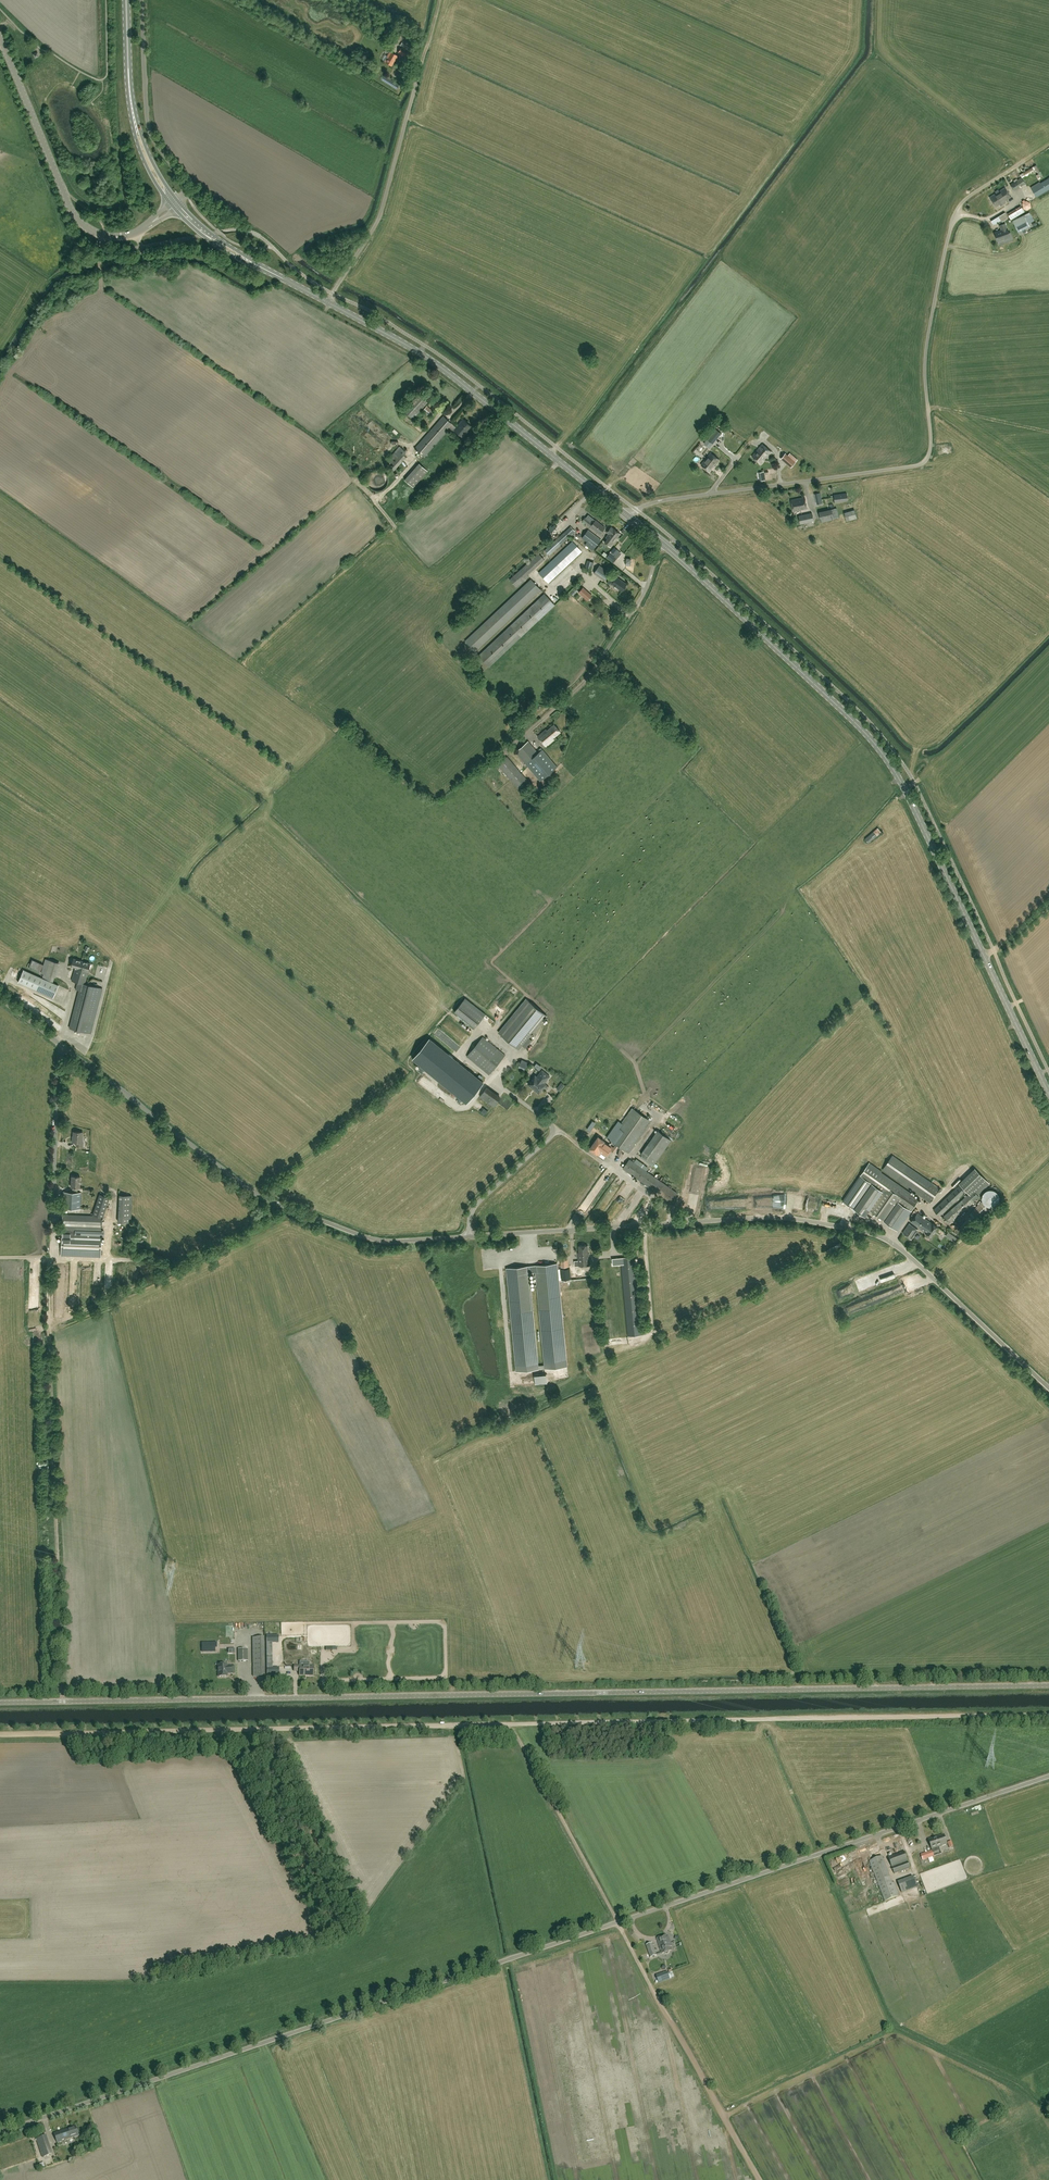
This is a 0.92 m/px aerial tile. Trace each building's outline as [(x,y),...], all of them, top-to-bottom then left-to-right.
[(402,27),(399,33),(407,37),(410,32),(402,27)] [(407,57),(410,52),(401,47),(398,52),(407,57)] [(394,60),(395,60),(398,56),(390,51),(387,56),(388,56),(385,62),(391,65),(394,60)] [(1025,175),(1034,170),(1032,167),(1023,173),(1025,175)] [(1048,189),(1048,178),(1031,188),(1036,197),(1048,189)] [(1015,181),(1010,184),(1014,191),(1021,186),(1021,185),(1017,180),(1015,181)] [(995,207),(1007,200),(1001,190),(989,197),(995,207)] [(1027,210),(1031,207),(1030,203),(1026,201),(1022,203),(1023,208),(1027,210)] [(1021,205),(1008,211),(1011,217),(1024,211),(1021,205)] [(993,225),(1001,220),(1002,222),(1008,218),(1005,212),(999,216),(991,221),(993,225)] [(1028,212),(1024,214),(1028,223),(1033,221),(1028,212)] [(998,241),(1010,236),(1007,228),(1005,223),(1000,225),(1001,230),(995,232),(998,241)] [(428,402),(419,394),(404,411),(412,418),(428,402)] [(423,410),(430,417),(435,412),(427,406),(423,410)] [(450,428),(453,424),(444,416),(415,447),(425,456),(447,431),(450,428)] [(453,431),(454,429),(463,437),(466,434),(465,433),(471,426),(464,419),(463,420),(464,421),(459,427),(458,426),(456,427),(453,424),(450,428),(453,431)] [(713,444),(722,434),(716,429),(710,437),(707,435),(705,438),(707,439),(713,444)] [(366,430),(362,434),(367,438),(371,434),(366,430)] [(710,447),(713,444),(707,439),(704,443),(710,447)] [(760,464),(771,451),(762,444),(752,456),(760,464)] [(400,445),(387,461),(396,469),(409,452),(400,445)] [(709,472),(719,459),(711,453),(701,465),(709,472)] [(781,459),(791,467),(797,459),(792,455),(790,458),(785,454),(781,459)] [(413,485),(428,470),(420,462),(405,476),(413,485)] [(377,491),(378,491),(379,491),(380,491),(380,490),(381,490),(382,490),(383,489),(384,489),(385,488),(385,487),(386,487),(386,486),(387,485),(387,484),(388,484),(388,483),(388,482),(388,481),(388,480),(388,479),(388,478),(388,477),(387,476),(387,475),(386,475),(386,474),(385,473),(384,472),(383,471),(382,471),(381,471),(381,470),(380,470),(379,470),(378,470),(377,470),(376,470),(375,470),(374,471),(373,471),(372,471),(372,472),(371,473),(370,473),(370,474),(369,475),(368,476),(368,477),(368,478),(367,479),(367,480),(367,481),(367,482),(368,483),(368,484),(369,485),(369,486),(370,487),(371,488),(372,489),(373,490),(374,490),(375,490),(376,491),(377,491)] [(835,502),(848,501),(847,493),(834,495),(835,502)] [(807,508),(805,497),(791,500),(794,511),(807,508)] [(819,512),(821,521),(832,518),(830,509),(819,512)] [(847,521),(857,518),(854,509),(844,512),(847,521)] [(814,521),(812,512),(798,515),(800,524),(814,521)] [(600,533),(605,528),(596,520),(593,523),(585,517),(583,520),(591,526),(600,533)] [(571,526),(557,539),(561,544),(575,531),(571,526)] [(608,534),(608,535),(609,536),(609,535),(610,535),(612,536),(615,537),(616,536),(618,538),(618,537),(621,534),(611,526),(606,532),(608,534)] [(601,540),(588,530),(582,538),(587,542),(585,545),(592,551),(601,540)] [(609,536),(608,535),(606,537),(607,539),(604,542),(610,547),(618,538),(616,536),(615,537),(612,536),(610,535),(609,535),(609,536)] [(557,539),(545,550),(549,555),(561,544),(557,539)] [(548,583),(582,551),(573,541),(539,573),(548,583)] [(617,558),(615,556),(619,551),(614,547),(607,556),(613,562),(617,558)] [(510,580),(516,587),(529,575),(528,575),(544,559),(539,553),(510,580)] [(591,571),(594,562),(587,560),(585,570),(591,571)] [(599,566),(594,573),(604,581),(610,573),(599,566)] [(612,584),(622,591),(627,584),(616,577),(614,580),(610,577),(607,582),(611,585),(612,584)] [(474,651),(541,589),(531,579),(464,640),(474,651)] [(592,595),(583,587),(578,592),(585,598),(584,599),(587,601),(592,595)] [(544,593),(478,655),(488,666),(555,605),(544,593)] [(553,738),(561,732),(554,724),(547,730),(546,729),(537,736),(546,746),(554,739),(553,738)] [(515,751),(525,763),(540,781),(557,767),(542,749),(538,752),(528,740),(515,751)] [(498,764),(521,791),(530,784),(507,757),(498,764)] [(881,832),(878,827),(873,831),(872,830),(868,833),(869,835),(865,839),(868,843),(877,836),(881,832)] [(91,1033),(102,988),(85,983),(90,963),(73,959),(71,965),(75,966),(71,980),(77,982),(75,989),(79,990),(70,1028),(91,1033)] [(42,971),(45,965),(34,960),(31,967),(42,971)] [(18,982),(53,997),(58,985),(24,969),(18,982)] [(474,1028),(486,1014),(465,998),(454,1012),(474,1028)] [(522,1046),(525,1048),(531,1040),(529,1038),(547,1015),(526,998),(498,1032),(519,1050),(522,1046)] [(467,1056),(489,1074),(505,1055),(483,1037),(467,1056)] [(413,1059),(432,1075),(466,1103),(483,1082),(449,1054),(430,1038),(413,1059)] [(537,1076),(535,1075),(528,1084),(539,1093),(546,1084),(544,1083),(550,1076),(542,1070),(537,1076)] [(428,1085),(430,1081),(423,1076),(418,1083),(421,1085),(423,1082),(428,1085)] [(494,1104),(499,1096),(485,1087),(480,1095),(494,1104)] [(672,1115),(678,1109),(675,1106),(669,1111),(672,1115)] [(629,1153),(651,1121),(632,1108),(617,1130),(617,1129),(613,1134),(611,1132),(607,1137),(629,1153)] [(654,1163),(671,1140),(658,1130),(641,1154),(654,1163)] [(76,1146),(83,1146),(83,1142),(82,1142),(82,1132),(73,1131),(73,1138),(72,1138),(72,1142),(76,1142),(76,1146)] [(674,1131),(672,1132),(677,1140),(684,1136),(681,1133),(677,1135),(674,1131)] [(606,1156),(613,1147),(598,1136),(590,1148),(599,1155),(601,1152),(606,1156)] [(930,1202),(940,1187),(893,1154),(882,1169),(930,1202)] [(670,1202),(677,1193),(629,1159),(623,1168),(670,1202)] [(881,1170),(869,1162),(861,1175),(860,1174),(842,1201),(865,1217),(870,1209),(886,1221),(885,1222),(897,1231),(909,1213),(919,1199),(881,1172),(882,1171),(881,1170)] [(950,1223),(980,1197),(978,1195),(990,1184),(975,1168),(959,1183),(969,1193),(943,1216),(950,1223)] [(63,1197),(63,1208),(69,1208),(80,1208),(81,1192),(77,1192),(78,1187),(80,1187),(80,1176),(71,1176),(71,1187),(72,1187),(72,1192),(63,1192),(63,1197)] [(958,1185),(933,1209),(940,1216),(958,1198),(965,1192),(958,1185)] [(988,1206),(991,1206),(994,1205),(996,1203),(998,1200),(998,1198),(998,1196),(997,1193),(995,1191),(993,1189),(990,1188),(987,1189),(985,1190),(983,1192),(982,1194),(981,1196),(981,1198),(982,1201),(984,1203),(986,1205),(988,1206)] [(62,1214),(61,1255),(101,1257),(102,1235),(104,1235),(104,1231),(102,1231),(102,1218),(109,1197),(99,1194),(92,1215),(62,1214)] [(131,1195),(119,1195),(118,1221),(130,1222),(131,1195)] [(601,1202),(609,1206),(611,1201),(604,1198),(601,1202)] [(988,1208),(981,1201),(971,1211),(964,1219),(965,1221),(960,1226),(965,1232),(972,1225),(988,1208)] [(931,1237),(938,1227),(917,1212),(910,1222),(924,1232),(931,1237)] [(911,1239),(918,1229),(909,1223),(902,1233),(911,1239)] [(588,1257),(588,1245),(579,1245),(579,1254),(578,1254),(579,1266),(590,1265),(589,1257),(588,1257)] [(621,1258),(612,1258),(613,1265),(621,1264),(628,1336),(642,1335),(634,1256),(621,1258)] [(561,1267),(569,1266),(568,1257),(560,1257),(561,1267)] [(545,1368),(567,1366),(557,1263),(507,1268),(516,1371),(538,1369),(529,1272),(536,1272),(545,1368)] [(570,1268),(561,1269),(562,1280),(571,1279),(570,1268)] [(905,1287),(919,1282),(917,1278),(903,1282),(905,1287)] [(546,1371),(535,1372),(535,1383),(547,1383),(546,1371)] [(253,1677),(264,1677),(264,1637),(253,1637),(253,1677)] [(216,1648),(216,1642),(204,1642),(204,1647),(202,1647),(202,1653),(214,1653),(214,1648),(216,1648)] [(238,1662),(248,1661),(248,1649),(238,1649),(238,1662)] [(227,1665),(227,1664),(218,1664),(218,1677),(228,1677),(227,1674),(235,1674),(235,1665),(227,1665)] [(313,1676),(313,1665),(299,1665),(294,1665),(294,1671),(299,1671),(299,1676),(313,1676)] [(928,1840),(932,1851),(933,1853),(940,1851),(939,1847),(947,1844),(944,1835),(928,1840)] [(910,1868),(904,1851),(903,1851),(904,1851),(888,1857),(888,1856),(888,1857),(894,1874),(910,1868)] [(922,1860),(934,1856),(933,1853),(932,1851),(920,1855),(922,1860)] [(891,1880),(882,1856),(869,1861),(885,1902),(900,1896),(893,1879),(891,1880)] [(842,1866),(844,1871),(859,1865),(857,1860),(842,1866)] [(852,1870),(842,1875),(845,1880),(854,1875),(852,1870)] [(902,1895),(918,1889),(913,1876),(897,1882),(902,1895)] [(659,1947),(670,1944),(669,1941),(670,1941),(669,1937),(667,1937),(667,1935),(656,1938),(659,1947)] [(648,1951),(654,1949),(652,1943),(646,1945),(648,1951)] [(657,1955),(656,1956),(656,1957),(663,1955),(663,1954),(665,1953),(665,1954),(666,1954),(668,1953),(669,1953),(668,1952),(672,1951),(670,1947),(672,1946),(671,1945),(670,1944),(659,1947),(661,1953),(656,1954),(657,1955)] [(657,1955),(656,1954),(654,1949),(648,1951),(650,1957),(656,1956),(657,1955)] [(658,1983),(670,1979),(667,1971),(656,1975),(658,1983)] [(57,2143),(79,2135),(75,2125),(54,2133),(57,2143)] [(43,2157),(51,2155),(44,2136),(36,2139),(43,2157)]
